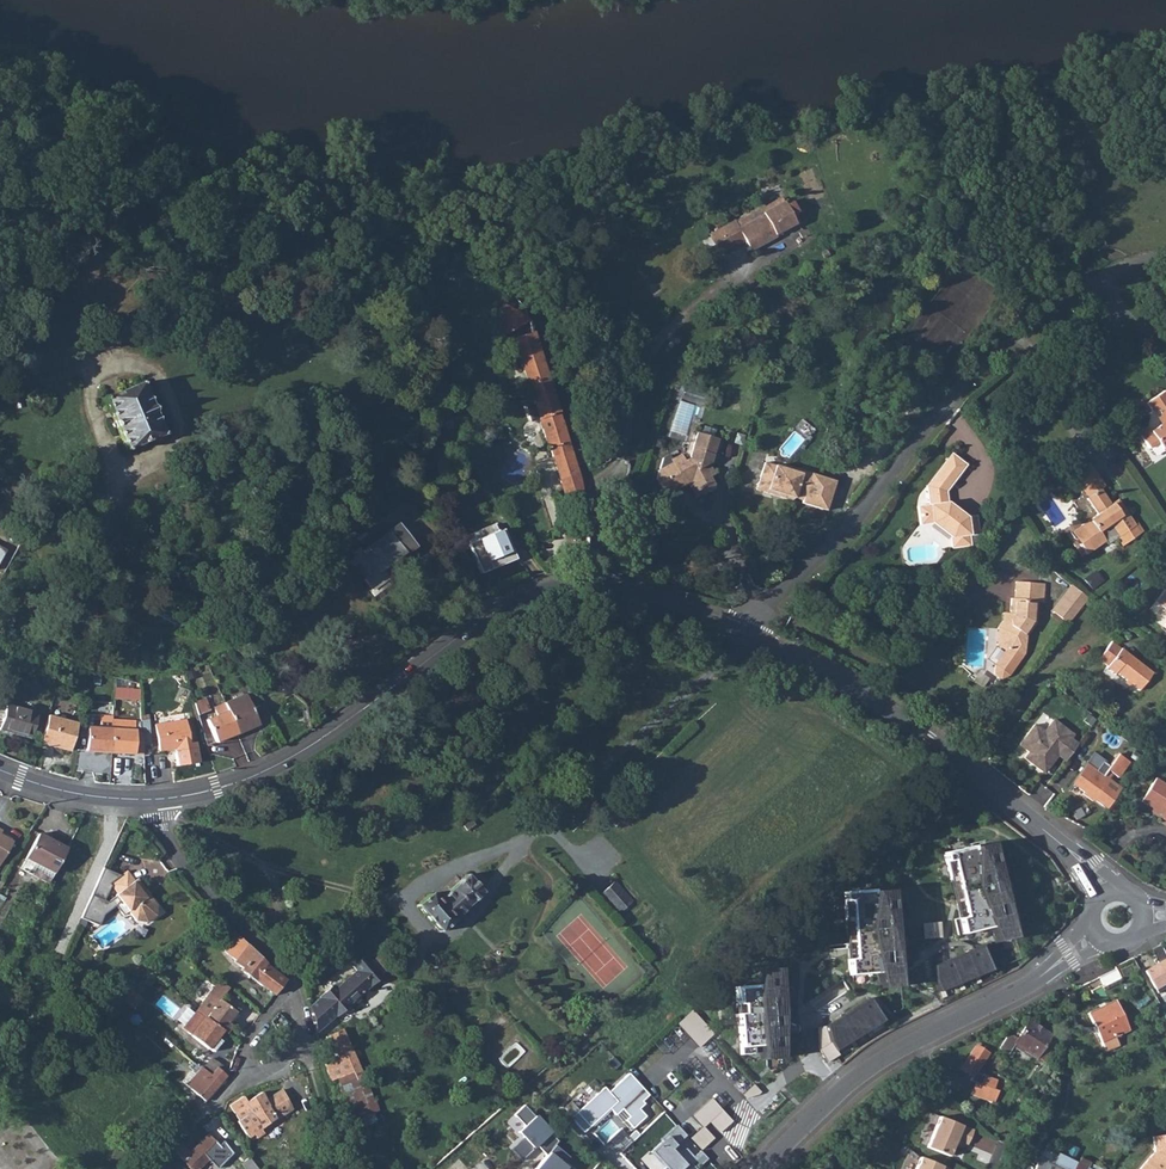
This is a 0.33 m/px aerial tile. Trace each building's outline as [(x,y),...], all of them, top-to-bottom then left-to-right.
[(737,229),(735,224),(733,221),(719,229),(729,249),(744,241),(750,252),(775,238),(774,236),(796,223),(782,201),(737,229)] [(487,327),(501,348),(513,344),(547,450),(560,446),(566,470),(555,473),(557,481),(561,480),(570,477),(576,500),(578,506),(586,504),(579,468),(529,320),(517,315),(498,307),(487,327)] [(143,382),(105,397),(126,449),(164,434),(143,382)] [(1144,434),(1151,444),(1158,454),(1165,449),(1165,407),(1157,394),(1140,406),(1146,415),(1150,413),(1155,421),(1154,427),(1144,434)] [(700,428),(711,432),(713,425),(712,422),(704,420),(702,421),(700,428)] [(656,465),(654,473),(659,484),(667,486),(679,482),(682,473),(687,475),(690,481),(693,480),(698,492),(703,493),(712,489),(714,484),(709,472),(712,471),(707,458),(711,457),(717,433),(711,432),(700,428),(694,427),(688,450),(689,454),(681,457),(678,452),(666,457),(668,461),(656,465)] [(1144,434),(1142,431),(1132,437),(1142,451),(1151,444),(1144,434)] [(658,454),(656,465),(668,461),(666,457),(666,456),(664,452),(658,454)] [(917,525),(930,523),(938,522),(946,528),(947,535),(949,549),(966,547),(965,536),(963,519),(944,505),(945,494),(965,468),(949,456),(924,489),(926,507),(915,509),(917,525)] [(764,459),(757,482),(767,485),(766,489),(792,497),(796,494),(804,497),(804,500),(828,507),(837,478),(786,463),(786,465),(764,459)] [(1101,490),(1085,467),(1068,479),(1083,501),(1082,502),(1093,518),(1067,536),(1082,558),(1101,545),(1103,548),(1112,541),(1118,549),(1139,535),(1133,526),(1131,528),(1120,512),(1115,516),(1108,507),(1107,508),(1096,493),(1101,490)] [(1114,503),(1108,507),(1115,516),(1120,512),(1114,503)] [(964,518),(963,519),(965,536),(975,535),(973,517),(964,518)] [(467,544),(480,573),(513,560),(500,529),(467,544)] [(385,532),(348,561),(369,590),(384,578),(379,571),(401,553),(385,532)] [(1010,671),(1025,651),(1026,637),(1034,625),(1036,600),(1041,601),(1042,583),(1014,581),(1012,598),(1009,598),(1008,612),(1012,616),(1006,624),(1004,622),(998,629),(998,644),(1005,648),(995,661),(995,670),(1002,675),(1010,671)] [(1155,602),(1165,610),(1165,586),(1155,602)] [(1065,623),(1084,597),(1070,587),(1052,613),(1065,623)] [(159,606),(154,615),(179,627),(183,618),(159,606)] [(53,647),(62,663),(64,661),(78,653),(67,637),(53,647)] [(1116,672),(1139,689),(1152,672),(1119,647),(1105,667),(1114,674),(1116,672)] [(141,689),(132,688),(133,682),(116,680),(115,698),(140,700),(141,689)] [(245,693),(225,700),(238,732),(258,724),(245,693)] [(208,698),(196,702),(199,713),(212,710),(208,698)] [(238,732),(225,700),(215,705),(219,715),(208,720),(216,741),(238,732)] [(0,724),(27,734),(34,712),(8,704),(0,724)] [(85,749),(109,750),(110,726),(111,713),(99,712),(98,726),(87,725),(85,749)] [(48,713),(40,740),(68,747),(76,721),(48,713)] [(1037,723),(1045,728),(1052,718),(1044,713),(1037,723)] [(184,719),(155,723),(159,750),(189,745),(184,719)] [(1042,772),(1044,772),(1057,755),(1069,739),(1072,735),(1052,720),(1043,732),(1033,725),(1018,745),(1028,751),(1023,758),(1042,772)] [(110,726),(109,750),(132,750),(132,727),(110,726)] [(150,728),(141,728),(142,744),(151,743),(150,728)] [(1069,739),(1057,755),(1065,761),(1077,744),(1069,739)] [(1085,763),(1071,783),(1083,792),(1082,793),(1091,800),(1093,799),(1105,808),(1119,788),(1108,779),(1112,774),(1117,778),(1128,762),(1117,753),(1107,765),(1101,760),(1094,770),(1085,763)] [(1165,822),(1165,785),(1155,777),(1140,800),(1163,815),(1161,819),(1165,822)] [(39,835),(27,859),(55,875),(68,850),(39,835)] [(12,845),(0,839),(0,866),(12,845)] [(1019,935),(996,840),(978,843),(978,884),(995,924),(1001,940),(1019,935)] [(978,884),(978,843),(946,850),(949,861),(954,860),(968,914),(963,916),(965,931),(995,924),(978,884)] [(127,872),(110,884),(118,895),(116,897),(121,903),(118,907),(123,917),(126,916),(129,914),(137,923),(148,925),(158,917),(158,906),(151,897),(147,899),(141,890),(145,887),(139,878),(134,881),(127,872)] [(429,896),(417,908),(442,933),(483,892),(466,876),(438,904),(429,896)] [(620,914),(635,900),(616,880),(601,893),(620,914)] [(904,985),(896,886),(878,887),(875,906),(872,928),(883,972),(887,987),(904,985)] [(875,906),(878,887),(845,889),(845,900),(852,900),(858,957),(853,957),(852,975),(883,972),(872,928),(875,906)] [(922,923),(923,938),(942,937),(941,922),(922,923)] [(986,944),(936,965),(936,979),(941,990),(994,969),(986,944)] [(1158,962),(1165,958),(1165,956),(1165,953),(1160,945),(1151,950),(1158,962)] [(261,962),(248,948),(233,962),(240,968),(245,973),(274,995),(285,981),(261,962)] [(308,1006),(316,1031),(335,1015),(347,1005),(353,1006),(360,1000),(360,994),(380,976),(364,956),(353,966),(352,964),(343,972),(348,977),(347,980),(336,989),(332,985),(319,996),(319,997),(308,1006)] [(1143,970),(1157,992),(1165,988),(1165,960),(1143,970)] [(764,1056),(784,1055),(784,964),(764,966),(760,996),(763,1044),(764,1056)] [(760,996),(760,982),(737,983),(739,1003),(744,1003),(745,1011),(743,1012),(743,1045),(763,1044),(760,996)] [(204,1003),(197,1012),(223,1029),(228,1032),(233,1026),(228,1022),(235,1012),(218,1000),(228,990),(220,984),(217,987),(215,989),(216,989),(211,995),(210,994),(206,999),(202,997),(200,1000),(204,1003)] [(1101,987),(1091,992),(1098,1005),(1108,1001),(1101,987)] [(135,992),(126,1003),(127,1003),(137,1011),(146,1001),(135,992)] [(831,1040),(838,1050),(885,1020),(871,997),(828,1025),(831,1040)] [(1115,1002),(1087,1014),(1101,1044),(1129,1031),(1115,1002)] [(692,1009),(677,1024),(698,1047),(715,1033),(692,1009)] [(223,1029),(197,1012),(185,1030),(214,1051),(220,1042),(216,1039),(223,1029)] [(1036,1057),(1043,1061),(1057,1040),(1027,1021),(1016,1038),(1011,1036),(1005,1038),(999,1047),(1007,1053),(1013,1044),(1036,1058),(1036,1057)] [(831,1040),(828,1025),(817,1028),(819,1050),(827,1062),(836,1057),(840,1054),(838,1050),(831,1040)] [(339,1060),(326,1066),(330,1079),(338,1076),(342,1086),(363,1076),(356,1061),(342,1029),(327,1035),(339,1060)] [(976,1045),(960,1068),(971,1075),(969,1078),(976,1082),(971,1094),(994,1103),(999,1091),(994,1089),(981,1084),(985,1075),(974,1070),(986,1052),(976,1045)] [(215,1057),(205,1068),(210,1072),(216,1065),(227,1076),(231,1069),(215,1057)] [(197,1065),(195,1063),(190,1068),(198,1074),(189,1085),(194,1091),(195,1090),(206,1100),(227,1076),(216,1065),(210,1072),(205,1068),(200,1063),(197,1065)] [(604,1088),(570,1120),(583,1134),(610,1110),(616,1117),(623,1111),(628,1118),(626,1121),(633,1130),(647,1117),(640,1109),(644,1106),(643,1104),(649,1096),(629,1073),(608,1092),(604,1088)] [(998,1080),(985,1075),(981,1084),(994,1089),(998,1080)] [(345,1095),(336,1098),(347,1123),(378,1110),(363,1076),(342,1086),(345,1095)] [(239,1121),(250,1137),(255,1134),(258,1137),(263,1134),(261,1130),(294,1108),(282,1091),(268,1100),(263,1092),(248,1102),(244,1096),(231,1105),(241,1120),(239,1121)] [(711,1097),(691,1114),(701,1125),(703,1127),(704,1126),(710,1122),(718,1131),(731,1118),(711,1097)] [(524,1139),(512,1151),(522,1161),(553,1133),(525,1106),(514,1116),(525,1127),(518,1133),(524,1139)] [(939,1116),(926,1147),(948,1156),(955,1140),(966,1145),(971,1130),(939,1116)] [(649,1152),(665,1168),(691,1168),(672,1149),(686,1135),(676,1125),(649,1152)] [(715,1138),(704,1126),(703,1127),(701,1125),(690,1137),(701,1150),(715,1138)] [(175,1151),(180,1156),(191,1168),(201,1168),(210,1160),(218,1168),(234,1154),(226,1143),(222,1147),(210,1134),(191,1153),(182,1144),(175,1151)] [(1139,1168),(1140,1168),(1165,1168),(1165,1136),(1153,1137),(1154,1151),(1139,1168)] [(564,1159),(569,1154),(556,1141),(533,1168),(576,1168),(564,1159)] [(1046,1144),(1040,1157),(1053,1163),(1059,1153),(1059,1151),(1046,1144)] [(1034,1168),(1090,1168),(1088,1168),(1091,1163),(1080,1157),(1078,1163),(1059,1153),(1053,1163),(1040,1157),(1034,1168)] [(242,1164),(247,1168),(260,1168),(250,1157),(242,1164)] [(920,1158),(919,1157),(914,1168),(950,1168),(920,1158)]
